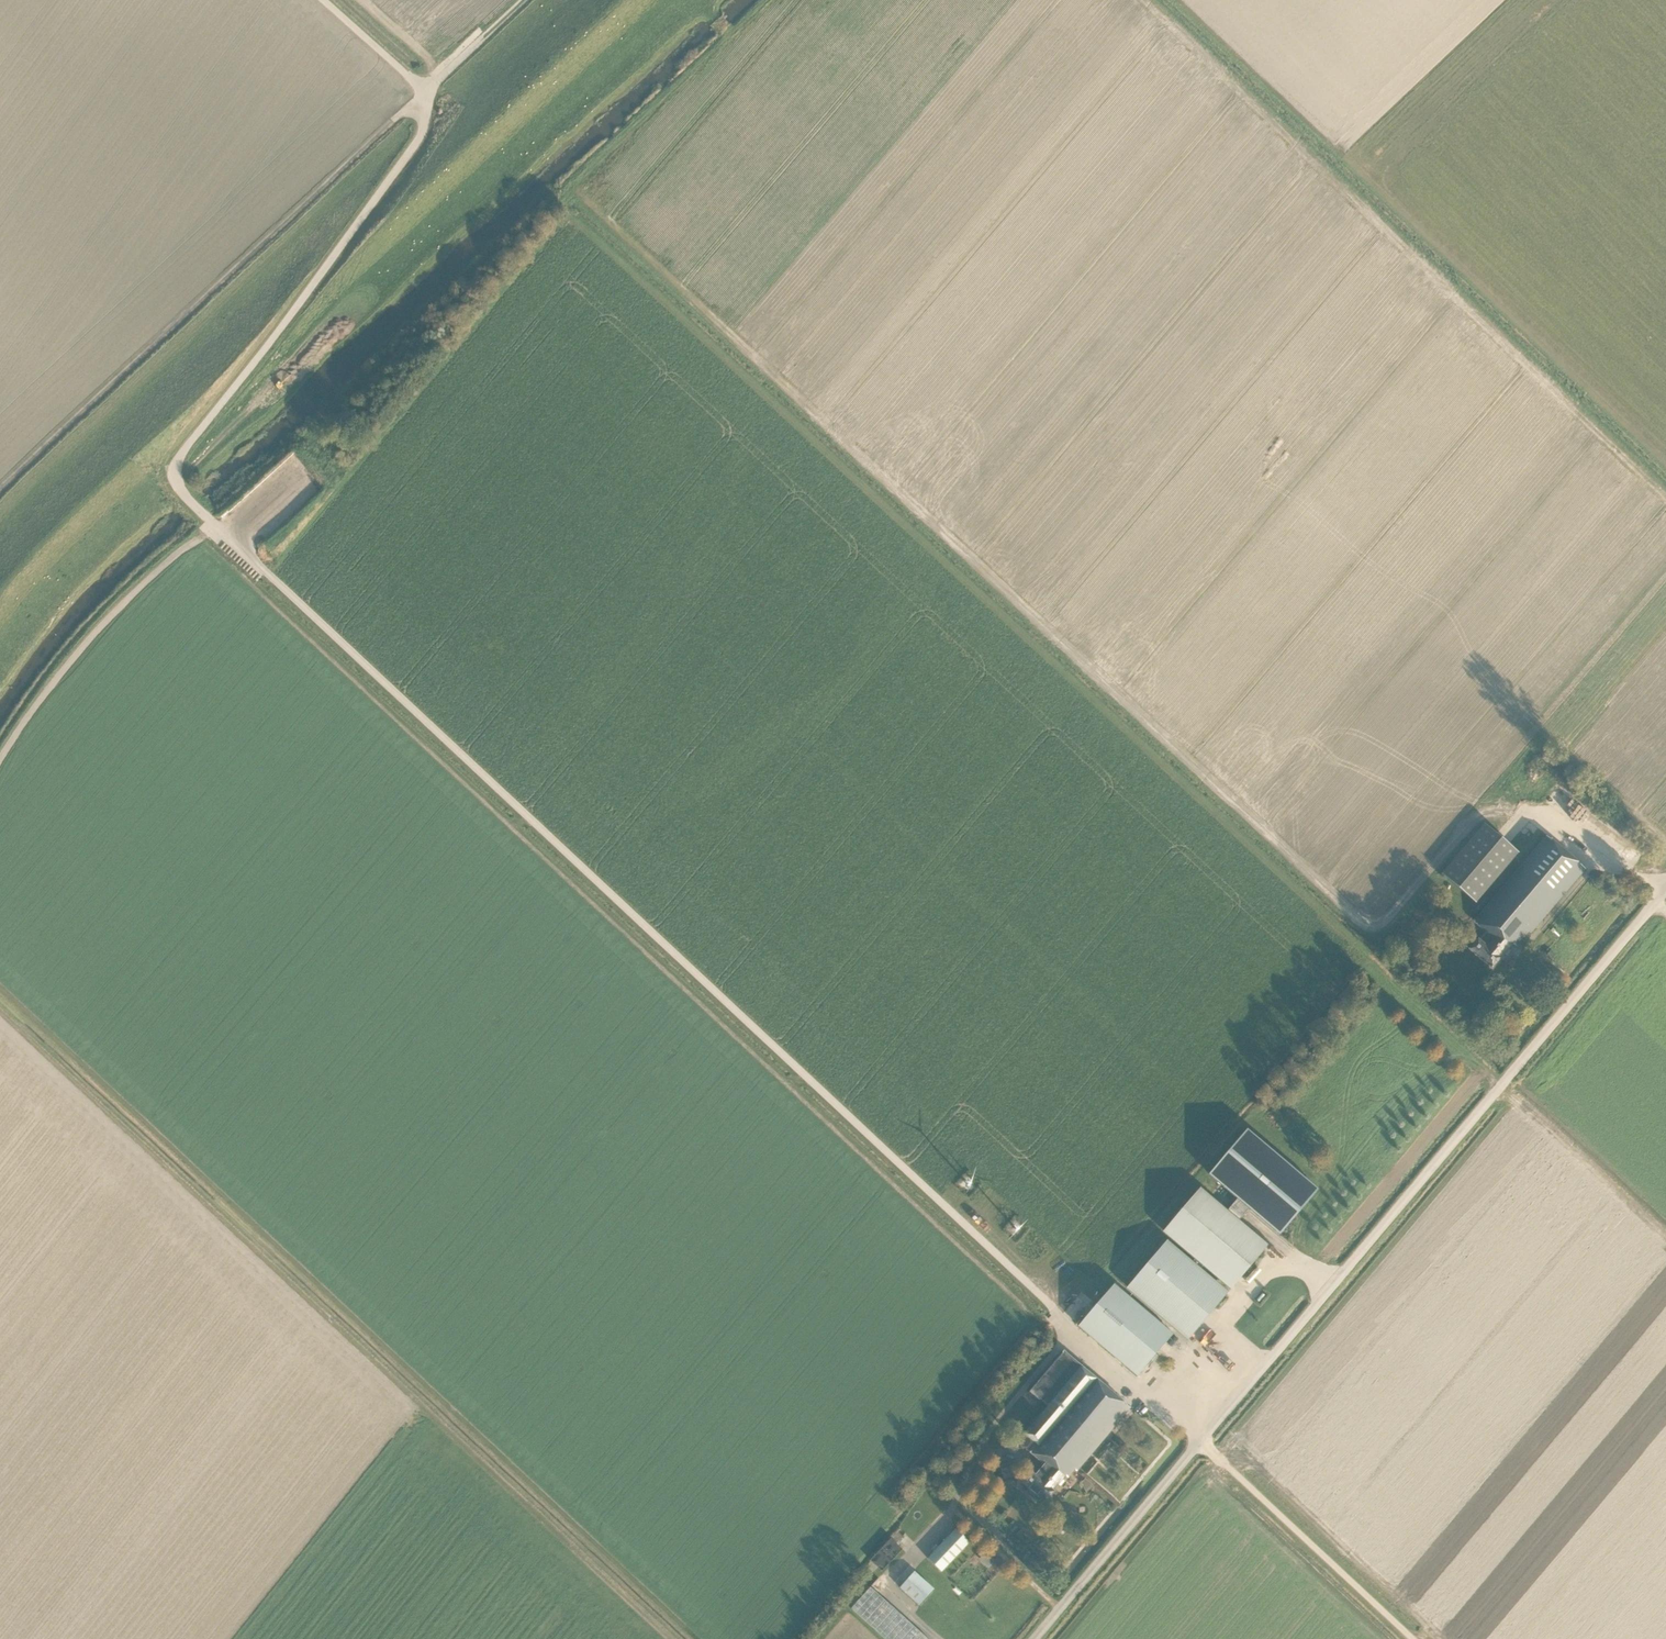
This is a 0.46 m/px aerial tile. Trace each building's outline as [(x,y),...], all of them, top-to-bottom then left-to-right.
[(1541,802),(1544,795),(1528,788),(1525,794),(1541,802)] [(1519,853),(1484,823),(1441,874),(1476,903),(1519,853)] [(1585,868),(1546,836),(1512,876),(1485,907),(1473,921),(1486,932),(1480,940),(1478,938),(1469,949),(1491,968),(1513,942),(1516,945),(1521,939),(1524,941),(1585,868)] [(1250,1209),(1283,1235),(1321,1187),(1247,1129),(1210,1175),(1239,1198),(1230,1209),(1242,1219),(1250,1209)] [(1268,1247),(1200,1189),(1165,1230),(1233,1288),(1268,1247)] [(1166,1241),(1127,1286),(1188,1338),(1227,1293),(1166,1241)] [(1116,1285),(1102,1301),(1080,1327),(1139,1377),(1174,1335),(1116,1285)] [(1064,1351),(1030,1391),(1047,1405),(1017,1441),(1044,1464),(1035,1474),(1031,1471),(1021,1482),(1045,1501),(1054,1490),(1053,1489),(1066,1474),(1068,1476),(1075,1468),(1077,1470),(1130,1407),(1064,1351)] [(1019,1475),(1015,1461),(1000,1464),(1004,1479),(1019,1475)] [(955,1528),(927,1557),(942,1571),(970,1541),(955,1528)] [(870,1559),(881,1570),(902,1548),(892,1538),(870,1559)] [(989,1568),(993,1563),(996,1560),(986,1551),(979,1558),(989,1568)] [(918,1605),(934,1588),(915,1571),(899,1587),(918,1605)] [(870,1587),(851,1607),(886,1638),(928,1638),(870,1587)]
